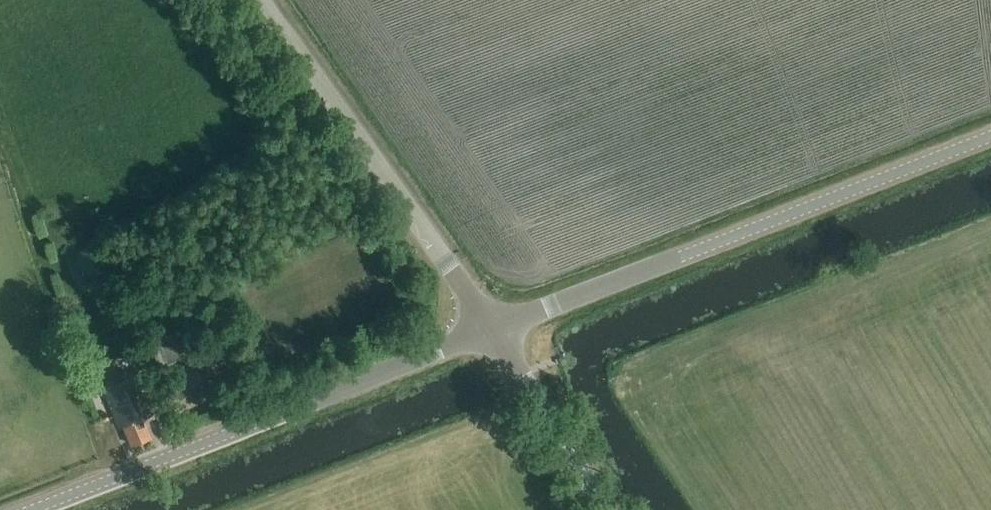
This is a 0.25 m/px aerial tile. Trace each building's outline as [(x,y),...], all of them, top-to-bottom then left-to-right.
[(163,374),(194,363),(178,329),(149,340),(163,374)] [(143,417),(156,412),(138,370),(101,386),(119,427),(122,426),(131,445),(151,437),(143,417)]
